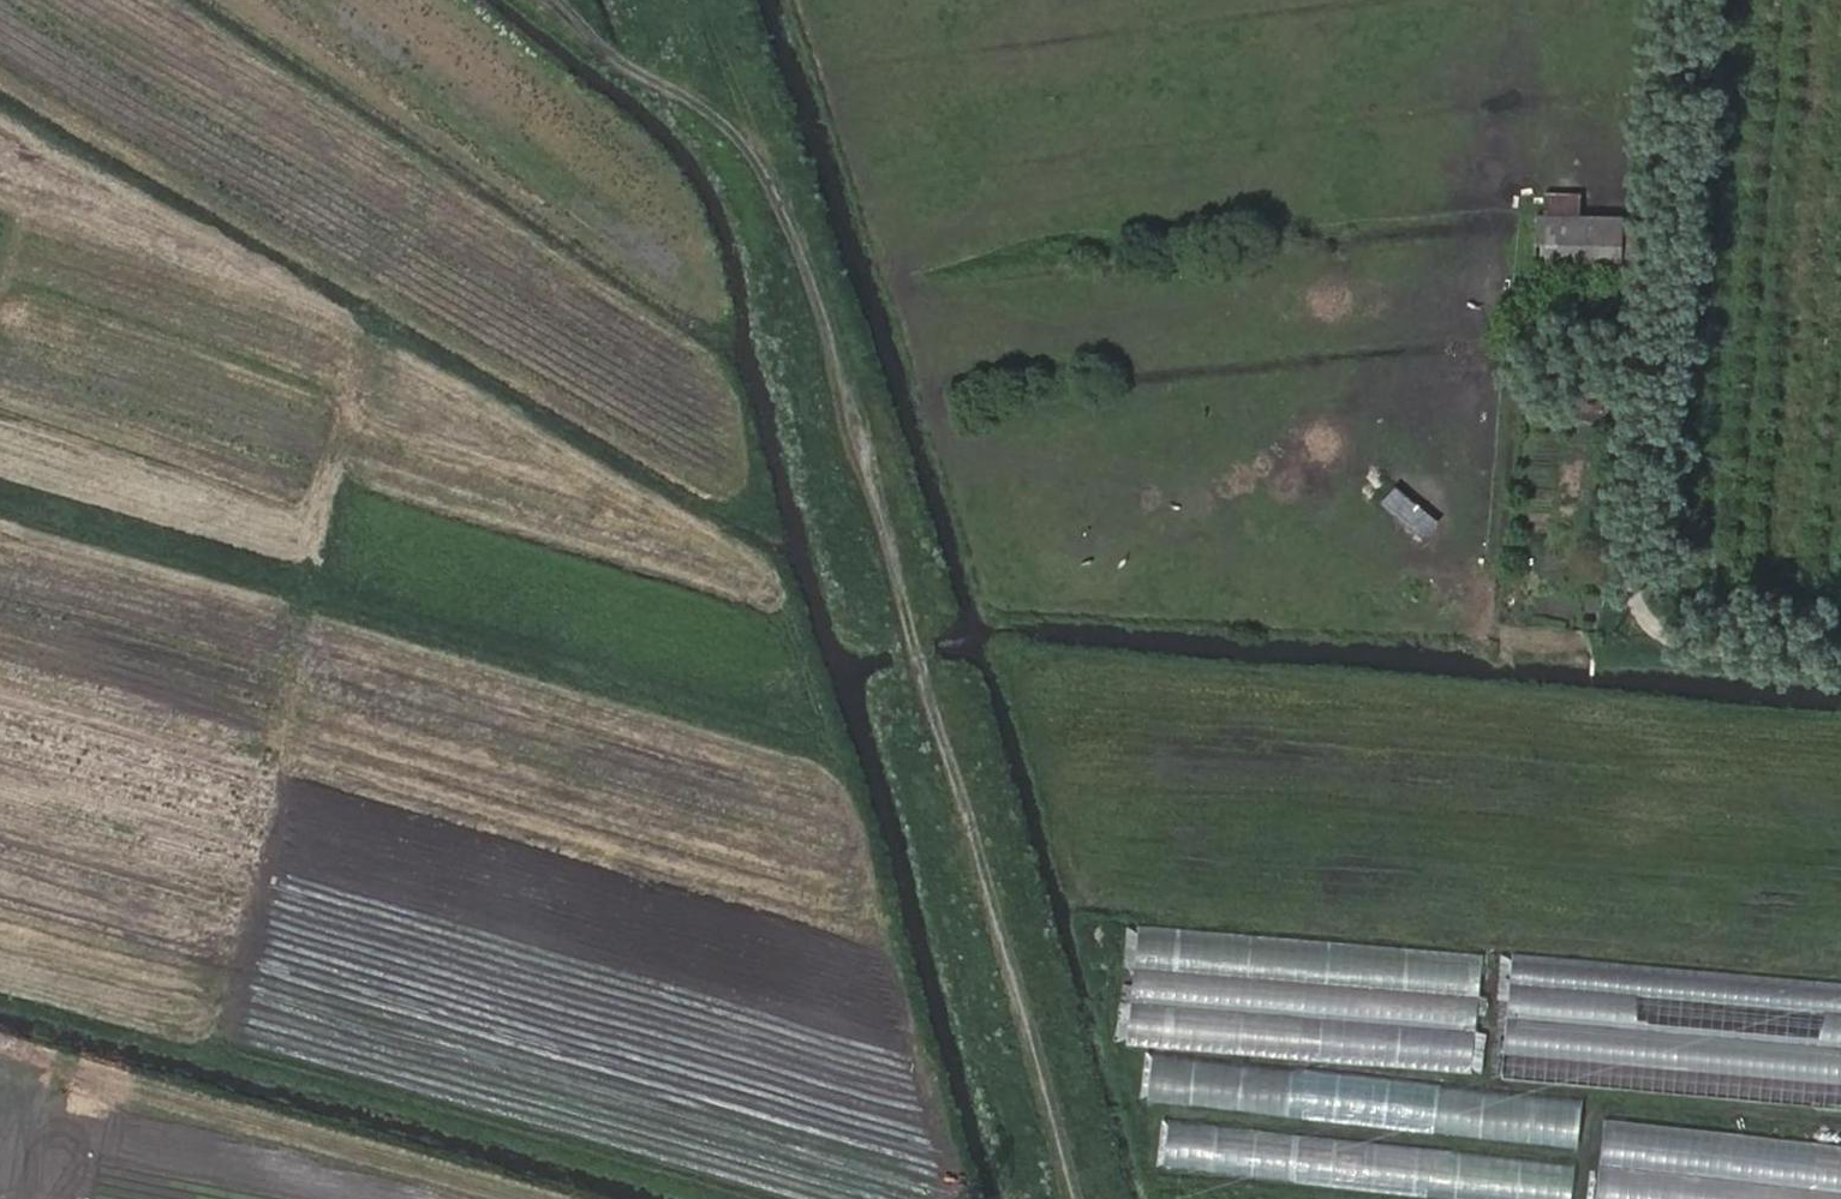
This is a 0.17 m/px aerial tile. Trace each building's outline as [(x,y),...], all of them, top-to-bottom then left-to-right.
[(1531,272),(1618,277),(1620,218),(1536,215),(1531,272)] [(1620,219),(1619,271),(1636,271),(1638,219),(1620,219)] [(1581,385),(1582,412),(1601,411),(1600,385),(1581,385)] [(1390,482),(1374,502),(1421,539),(1437,519),(1390,482)] [(1490,954),(1145,921),(1133,1042),(1478,1075),(1490,954)] [(1520,951),(1505,1080),(1840,1109),(1840,982),(1520,951)] [(1144,1104),(1582,1145),(1587,1098),(1149,1057),(1144,1104)] [(1601,1120),(1594,1198),(1840,1198),(1840,1142),(1601,1120)] [(1164,1121),(1159,1169),(1464,1198),(1576,1198),(1579,1163),(1164,1121)]
